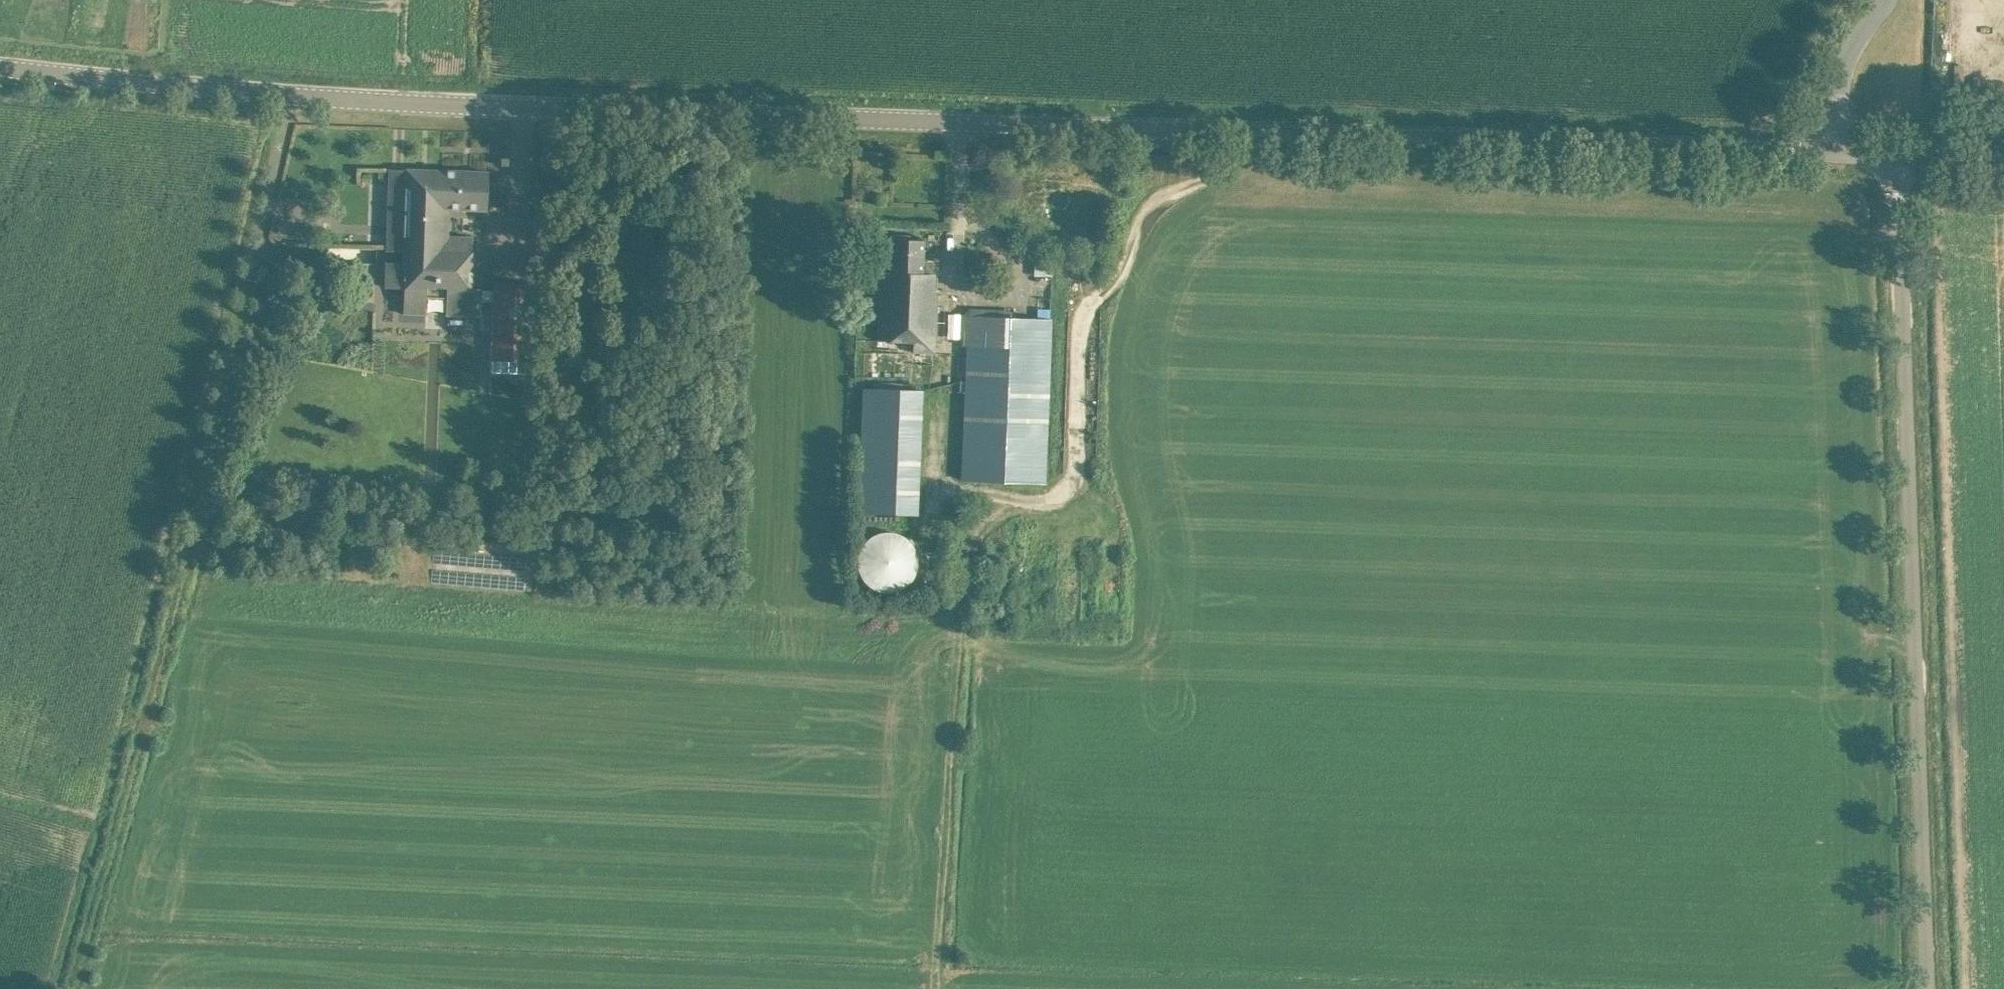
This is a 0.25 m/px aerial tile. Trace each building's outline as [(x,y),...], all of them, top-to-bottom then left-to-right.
[(387,251),(411,252),(417,252),(418,227),(432,227),(434,170),(406,169),(406,170),(389,169),(387,226),(394,226),(394,235),(387,234),(387,251)] [(417,252),(411,252),(411,263),(386,262),(385,288),(404,288),(403,313),(426,314),(426,297),(446,297),(446,315),(480,316),(481,301),(481,291),(481,288),(471,288),(472,265),(464,265),(464,253),(472,254),(473,237),(442,236),(443,209),(487,210),(488,172),(434,170),(432,227),(418,227),(417,252)] [(881,234),(881,254),(876,342),(911,345),(911,353),(933,354),(937,280),(938,260),(922,259),(922,240),(909,240),(910,235),(881,234)] [(492,301),(490,360),(490,372),(492,372),(493,360),(532,361),(532,374),(534,374),(534,361),(537,284),(493,282),(493,291),(481,291),(481,301),(492,301)] [(1049,320),(969,316),(963,479),(1042,483),(1049,320)] [(862,387),(857,512),(917,515),(922,389),(862,387)] [(875,530),(860,577),(903,591),(918,544),(875,530)]
